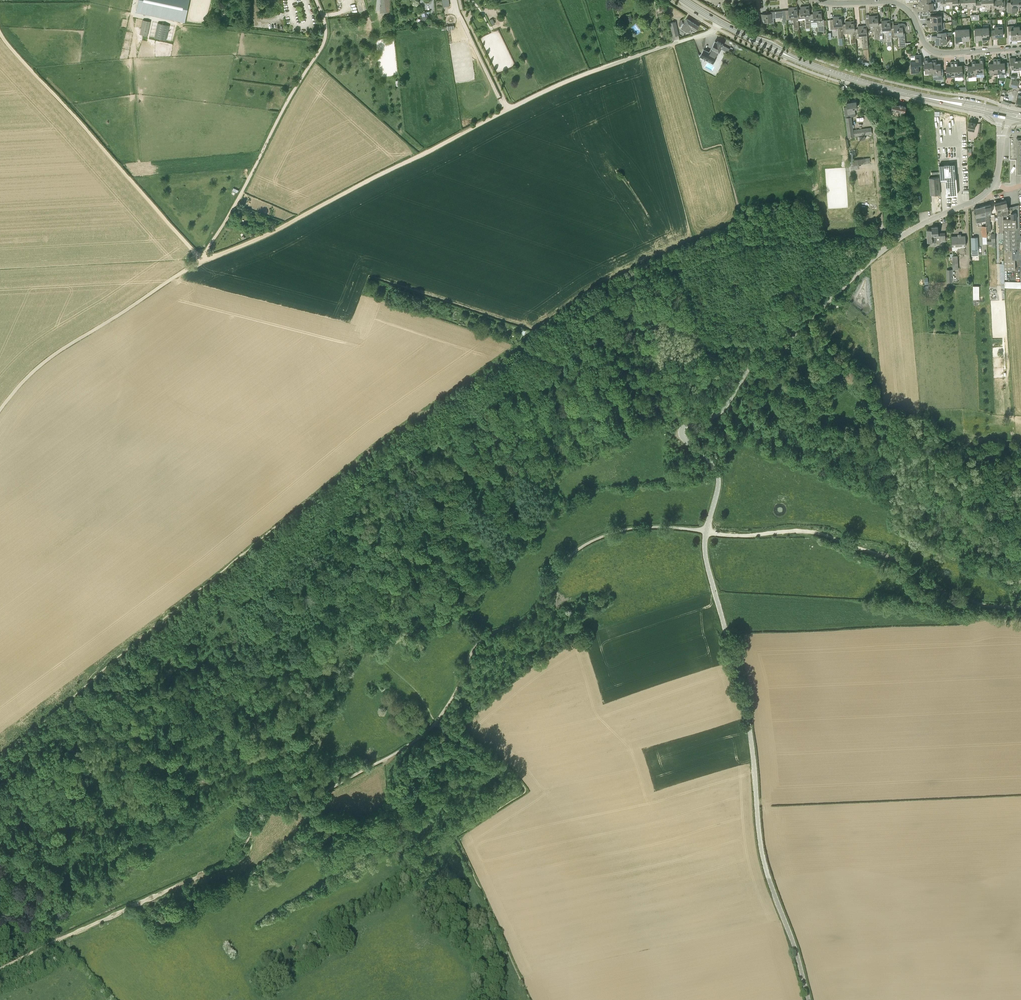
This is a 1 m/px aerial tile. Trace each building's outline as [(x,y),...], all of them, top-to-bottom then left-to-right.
[(190,0),(138,0),(136,12),(186,21),(190,0)] [(391,12),(390,0),(381,0),(382,7),(380,7),(381,13),(391,12)] [(970,8),(970,0),(961,0),(961,5),(964,5),(964,8),(967,8),(967,9),(970,8)] [(970,8),(973,8),(973,4),(976,4),(976,7),(979,7),(979,1),(976,1),(976,0),(970,0),(970,8)] [(988,9),(987,0),(981,0),(981,1),(979,1),(979,7),(982,7),(982,6),(985,6),(985,10),(988,9)] [(996,7),(996,0),(994,0),(987,0),(988,9),(990,9),(990,6),(994,5),(994,7),(996,7)] [(1005,7),(1004,4),(1005,0),(1002,0),(996,0),(996,7),(997,10),(1006,10),(1006,7),(1005,7)] [(1008,12),(1017,12),(1017,7),(1019,7),(1019,0),(1011,0),(1011,2),(1007,2),(1008,12)] [(931,2),(920,3),(919,3),(919,6),(922,6),(923,10),(933,10),(933,2),(931,2)] [(811,27),(810,24),(810,22),(811,22),(810,15),(809,4),(809,6),(800,6),(801,10),(798,10),(798,18),(801,18),(805,18),(806,27),(811,27)] [(798,18),(798,10),(797,5),(797,8),(793,8),(793,7),(788,7),(789,11),(786,11),(786,10),(785,10),(786,19),(793,19),(794,28),(798,27),(798,18)] [(783,20),(786,19),(785,10),(785,11),(782,12),(782,10),(770,11),(770,13),(762,13),(762,22),(770,22),(770,23),(774,23),(774,18),(783,17),(783,20)] [(810,22),(810,24),(817,23),(818,31),(825,31),(824,19),(822,19),(821,11),(818,12),(818,10),(813,11),(813,15),(810,15),(811,22),(810,22)] [(424,12),(421,13),(424,28),(429,27),(429,24),(427,16),(425,17),(424,12)] [(874,25),(875,37),(879,37),(879,34),(879,24),(879,23),(878,13),(878,14),(878,16),(874,16),(874,15),(869,16),(869,20),(866,20),(866,18),(866,25),(867,28),(870,28),(870,26),(874,25)] [(843,33),(843,25),(842,14),(842,17),(838,17),(838,16),(833,17),(833,21),(830,21),(830,19),(830,28),(834,28),(834,29),(838,28),(838,37),(844,37),(843,33)] [(938,15),(930,15),(930,19),(927,20),(927,23),(942,22),(941,15),(938,15)] [(691,26),(694,22),(687,18),(684,23),(683,23),(682,19),(681,19),(680,20),(680,21),(679,22),(679,23),(679,24),(679,25),(680,25),(680,26),(681,26),(681,27),(688,31),(691,26)] [(855,30),(854,19),(854,22),(850,22),(850,21),(845,21),(846,25),(843,25),(843,33),(847,32),(846,30),(850,30),(851,41),(851,42),(856,42),(856,41),(855,37),(855,30)] [(143,20),(140,34),(147,35),(150,21),(143,20)] [(883,34),(883,32),(886,32),(887,41),(892,41),(891,37),(891,29),(890,21),(888,21),(886,21),(886,20),(881,20),(882,24),(879,24),(879,34),(883,34)] [(676,21),(674,22),(670,23),(671,30),(673,36),(679,35),(676,21)] [(691,26),(688,31),(691,33),(694,28),(697,30),(699,26),(694,22),(691,26)] [(931,26),(931,30),(942,30),(942,22),(927,23),(927,27),(931,26)] [(155,38),(166,40),(170,26),(158,23),(155,38)] [(891,37),(899,36),(900,47),(906,46),(905,33),(903,33),(903,29),(905,29),(906,27),(906,26),(905,24),(904,23),(903,23),(898,23),(898,25),(894,25),(894,29),(891,29),(891,37)] [(862,35),(863,46),(863,47),(867,47),(868,47),(867,28),(866,25),(863,25),(858,26),(858,30),(855,30),(855,37),(858,37),(858,35),(862,35)] [(1019,25),(1019,26),(1014,27),(1014,26),(1008,26),(1009,32),(1011,32),(1011,39),(1015,39),(1017,38),(1017,40),(1017,38),(1019,38),(1019,39),(1020,39),(1020,25),(1019,25)] [(991,30),(992,38),(995,38),(995,36),(1003,36),(1003,26),(994,27),(994,30),(991,30)] [(936,44),(945,43),(947,43),(946,35),(952,35),(952,32),(946,32),(946,33),(937,33),(937,36),(932,36),(932,40),(936,39),(936,44)] [(703,50),(700,56),(713,63),(721,48),(728,52),(730,49),(723,45),(723,44),(717,41),(717,42),(715,41),(711,47),(709,52),(703,50)] [(921,64),(921,55),(915,55),(915,61),(910,61),(911,73),(919,72),(919,65),(921,64)] [(933,73),(932,62),(928,62),(928,58),(924,58),(925,73),(933,73)] [(975,63),(976,73),(984,73),(983,58),(979,58),(979,62),(976,63),(975,63)] [(1019,69),(1019,60),(1016,60),(1016,58),(1014,58),(1010,58),(1011,69),(1014,69),(1019,69)] [(989,74),(997,73),(997,59),(993,59),(993,63),(989,63),(989,74)] [(1000,59),(997,59),(997,73),(1005,73),(1005,62),(1001,63),(1000,59)] [(941,75),(941,64),(936,64),(936,60),(932,60),(932,62),(933,73),(933,75),(941,75)] [(958,61),(954,62),(955,76),(963,76),(962,65),(958,65),(958,61)] [(972,65),(967,66),(968,76),(976,76),(976,73),(975,63),(976,63),(975,61),(972,61),(972,65)] [(947,77),(955,76),(954,62),(950,62),(950,66),(946,66),(947,77)] [(1017,88),(1019,81),(1012,79),(1010,86),(1017,88)] [(844,107),(845,113),(851,112),(855,111),(855,107),(857,107),(856,101),(847,102),(847,106),(844,107)] [(900,115),(901,115),(904,115),(906,106),(893,103),(891,109),(897,111),(897,110),(899,110),(899,111),(900,112),(900,115)] [(848,136),(849,137),(872,134),(871,127),(854,130),(853,129),(852,116),(851,112),(845,113),(848,136)] [(973,130),(976,122),(969,120),(967,128),(973,130)] [(1009,158),(1016,158),(1016,174),(1020,174),(1020,139),(1017,139),(1017,138),(1017,137),(1009,137),(1009,158)] [(954,163),(939,165),(940,180),(945,180),(946,192),(946,195),(957,194),(956,178),(954,163)] [(940,194),(940,193),(939,177),(929,178),(930,194),(940,194)] [(1006,200),(1000,201),(1003,214),(1003,221),(1003,225),(1003,232),(1003,238),(1004,263),(1004,266),(1004,270),(1015,269),(1015,259),(1017,259),(1018,259),(1020,259),(1020,235),(1019,205),(1008,207),(1006,200)] [(1000,201),(995,203),(996,211),(998,215),(1000,215),(1000,216),(1000,222),(1000,225),(999,225),(999,232),(1003,232),(1003,225),(1003,221),(1003,214),(1000,201)] [(980,207),(974,208),(974,209),(977,223),(986,221),(986,215),(985,205),(980,207)] [(941,243),(941,241),(945,241),(945,232),(940,233),(940,234),(938,234),(938,226),(931,226),(931,229),(927,229),(928,242),(936,241),(936,243),(938,243),(940,243),(941,243)] [(957,236),(951,236),(952,246),(952,250),(957,250),(958,248),(960,248),(961,247),(961,245),(965,245),(966,245),(965,235),(961,236),(957,236)] [(958,255),(953,256),(953,253),(950,254),(950,257),(952,257),(953,269),(958,269),(958,255)]
